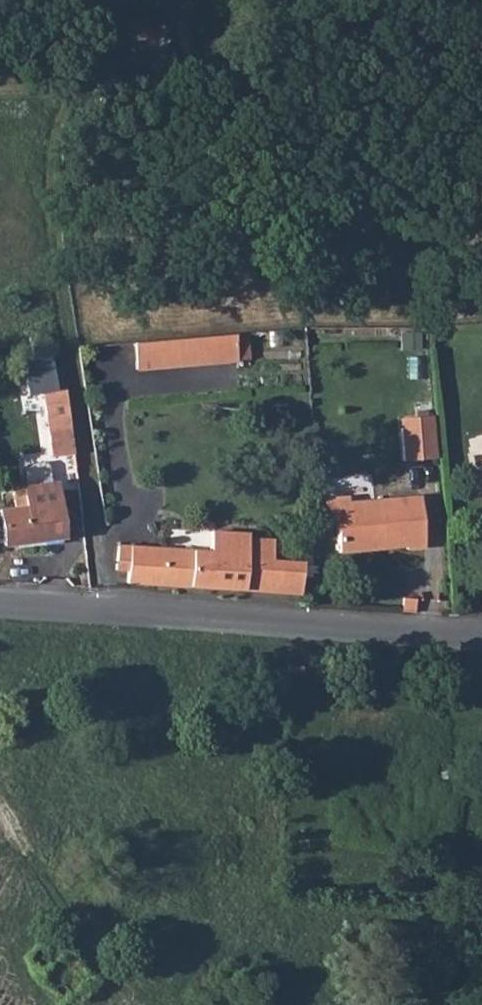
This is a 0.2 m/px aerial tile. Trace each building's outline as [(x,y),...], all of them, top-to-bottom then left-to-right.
[(236,334),(237,362),(249,361),(248,333),(236,334)] [(178,338),(179,366),(237,362),(236,334),(178,338)] [(133,341),(135,369),(179,366),(178,338),(133,341)] [(38,393),(48,456),(72,453),(62,389),(38,393)] [(401,428),(403,459),(438,457),(435,415),(417,416),(417,427),(401,428)] [(400,416),(401,428),(417,427),(417,416),(400,416)] [(25,473),(28,489),(52,485),(50,469),(45,466),(29,468),(25,473)] [(2,512),(8,549),(65,540),(59,503),(56,485),(52,485),(28,489),(24,490),(27,508),(2,512)] [(351,510),(384,508),(388,544),(406,543),(406,549),(424,548),(421,497),(351,502),(351,510)] [(351,510),(352,525),(338,526),(340,552),(384,549),(384,544),(388,544),(384,508),(351,510)] [(117,561),(128,562),(127,583),(300,595),(302,563),(271,561),(273,541),(248,539),(248,534),(213,531),(211,552),(118,547),(117,561)] [(403,612),(416,613),(416,600),(403,599),(403,612)]
